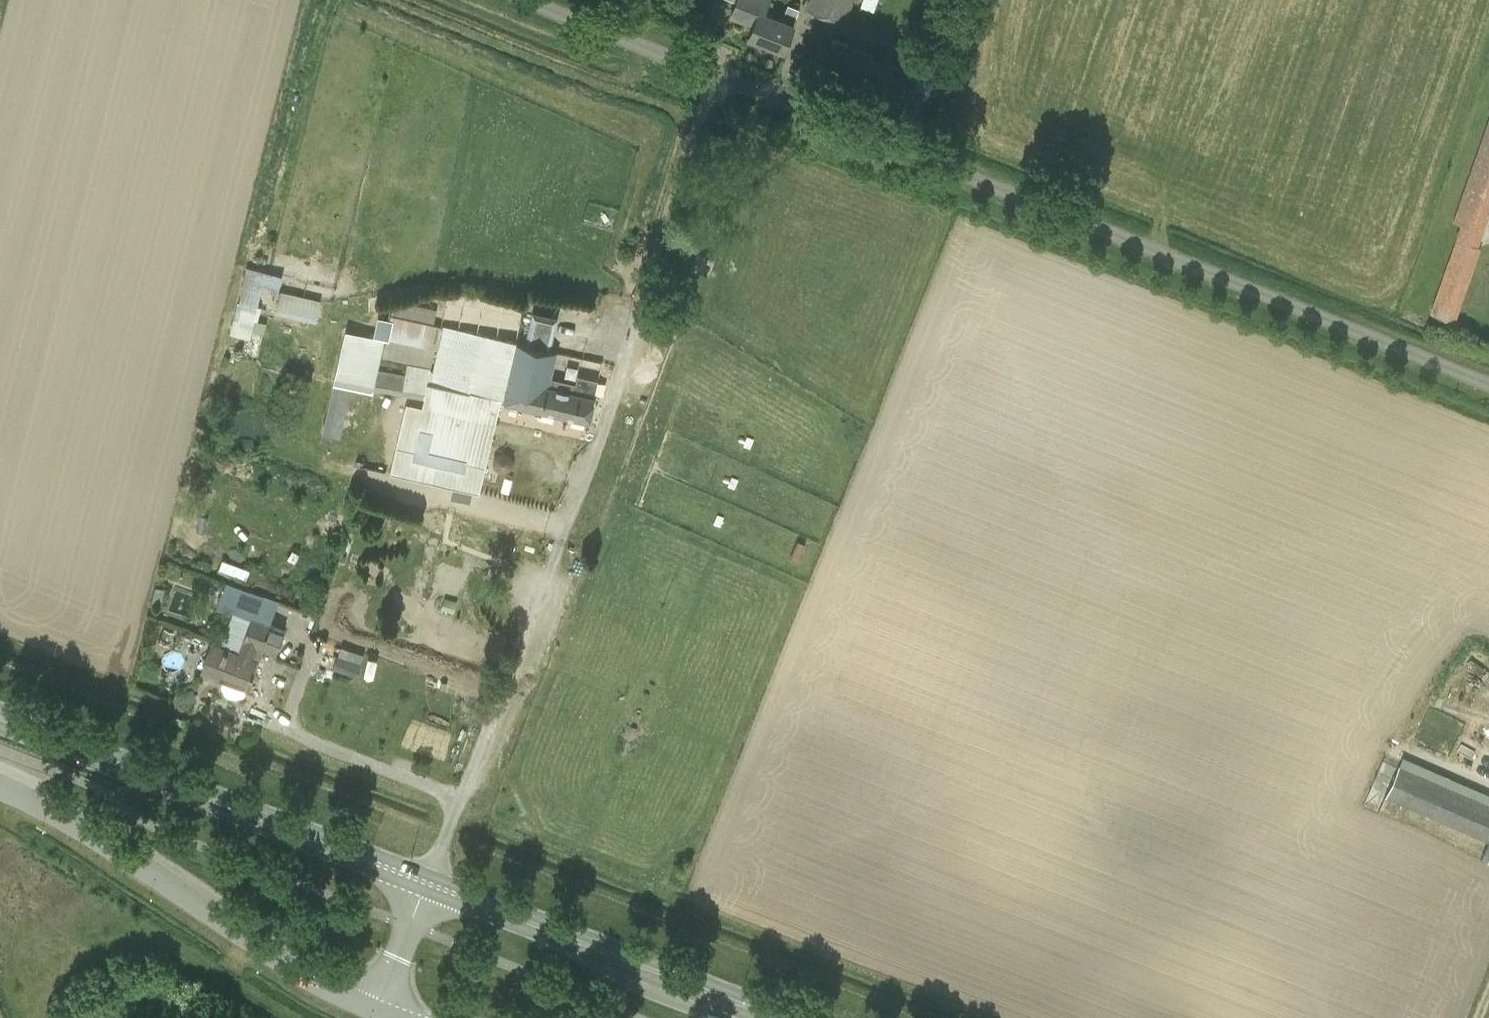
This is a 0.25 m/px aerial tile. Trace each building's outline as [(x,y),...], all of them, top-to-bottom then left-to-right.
[(729,15),(752,24),(759,8),(765,11),(769,0),(735,0),(729,15)] [(854,0),(807,0),(804,7),(845,23),(854,0)] [(752,24),(747,34),(784,49),(794,22),(793,22),(799,7),(788,3),(782,18),(765,11),(759,8),(752,24)] [(932,81),(915,75),(916,72),(872,56),(873,53),(834,37),(820,73),(857,88),(857,95),(902,112),(903,110),(920,116),(932,81)] [(1453,220),(1483,231),(1488,214),(1488,116),(1453,220)] [(1482,246),(1456,237),(1429,312),(1456,321),(1482,246)] [(245,268),(229,334),(247,338),(252,340),(264,291),(281,295),(282,293),(285,278),(245,268)] [(317,323),(322,302),(282,293),(281,295),(277,313),(317,323)] [(504,401),(589,420),(594,396),(597,379),(577,374),(573,392),(549,387),(557,350),(442,326),(391,314),(365,315),(364,318),(354,319),(351,330),(345,328),(333,383),(334,383),(352,387),(359,388),(358,393),(360,394),(357,405),(369,408),(374,388),(423,396),(422,405),(405,402),(390,472),(480,492),(501,398),(504,399),(504,401)] [(334,383),(322,433),(340,437),(352,387),(334,383)] [(248,576),(251,566),(223,560),(221,570),(248,576)] [(217,605),(251,618),(243,640),(238,653),(212,642),(200,670),(245,688),(256,660),(259,661),(264,648),(275,652),(283,629),(267,624),(276,600),(226,582),(217,605)] [(356,675),(361,663),(338,655),(333,667),(356,675)] [(1488,841),(1482,858),(1488,861),(1488,803),(1399,764),(1386,796),(1488,841)]
